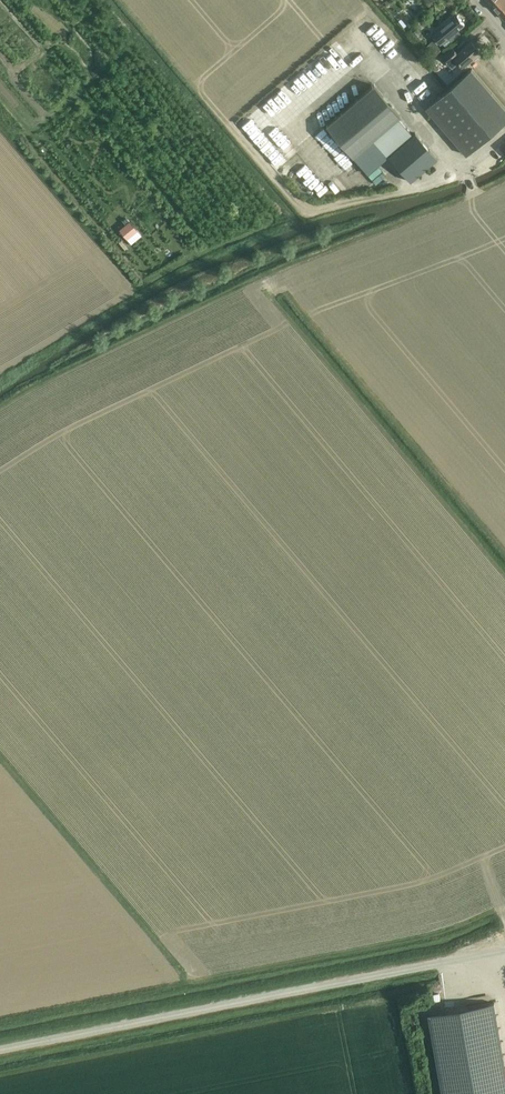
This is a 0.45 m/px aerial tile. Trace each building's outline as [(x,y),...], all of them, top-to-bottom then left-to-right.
[(504,19),(504,0),(488,0),(504,19)] [(457,15),(433,35),(441,43),(442,43),(446,48),(462,35),(458,29),(464,24),(457,15)] [(423,43),(420,46),(432,59),(435,56),(434,56),(442,50),(433,40),(426,46),(423,43)] [(464,67),(481,52),(471,41),(458,52),(453,48),(443,57),(449,63),(453,68),(459,62),(464,67)] [(467,155),(504,123),(504,108),(473,69),(427,108),(467,155)] [(400,115),(373,85),(326,126),(352,157),(397,118),(400,115)] [(397,118),(352,157),(367,174),(388,156),(412,135),(397,118)] [(412,135),(388,156),(409,181),(436,158),(415,133),(412,135)] [(129,221),(118,230),(127,240),(137,231),(129,221)] [(428,1014),(442,1093),(504,1093),(504,1062),(494,1002),(428,1014)]
